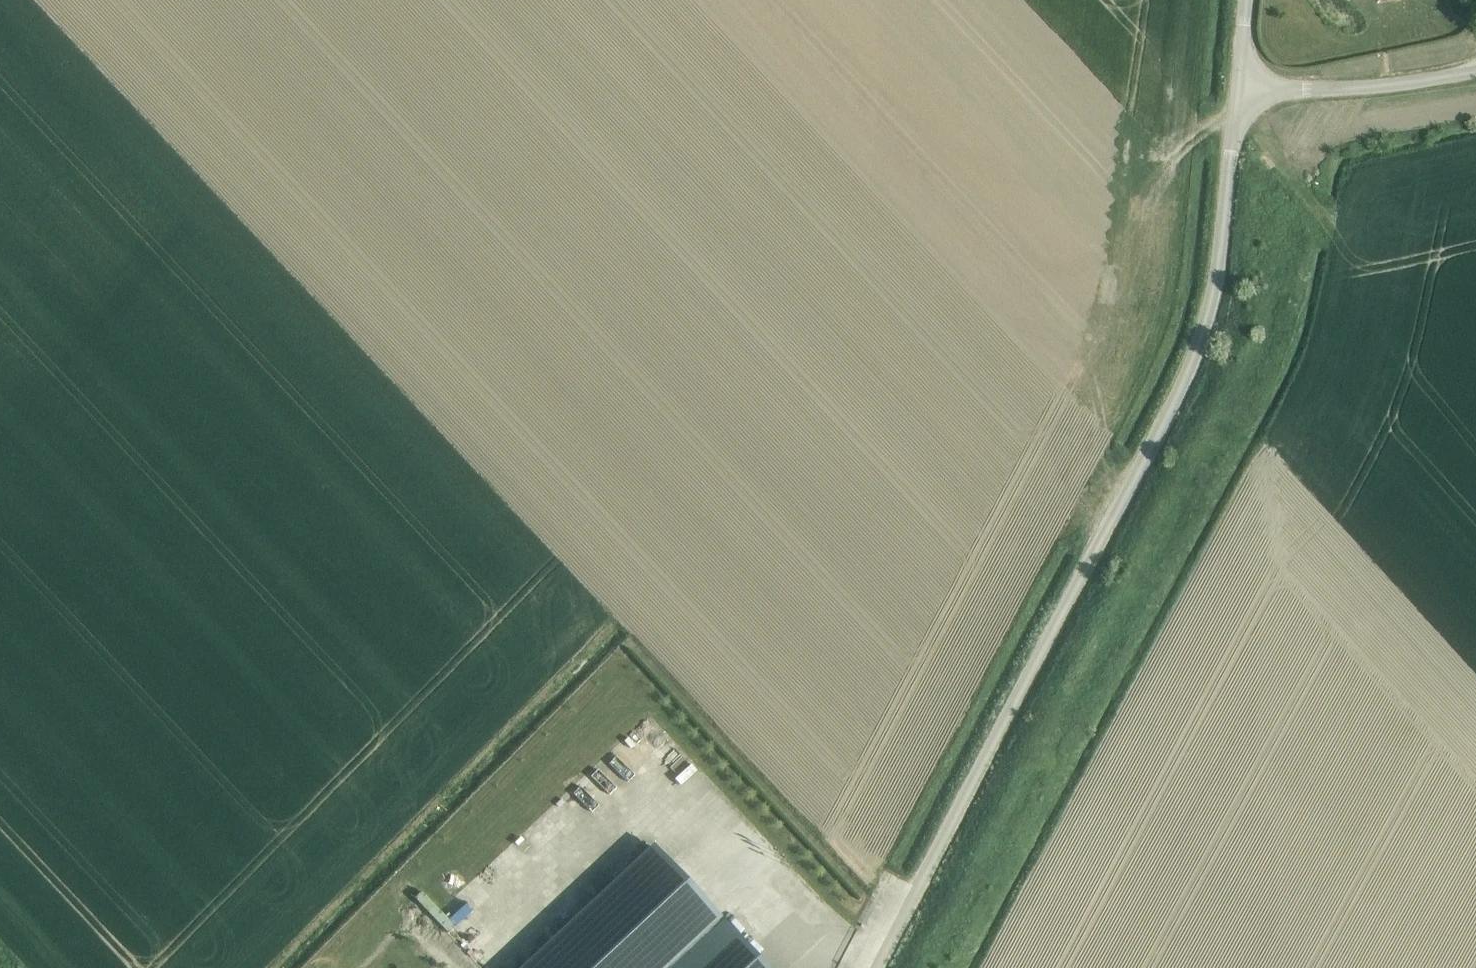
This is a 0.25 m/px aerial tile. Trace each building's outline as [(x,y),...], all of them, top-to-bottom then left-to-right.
[(656,756),(669,737),(661,731),(648,750),(656,756)] [(718,923),(647,850),(519,967),(670,967),(718,923)] [(721,923),(673,967),(764,967),(721,923)]
